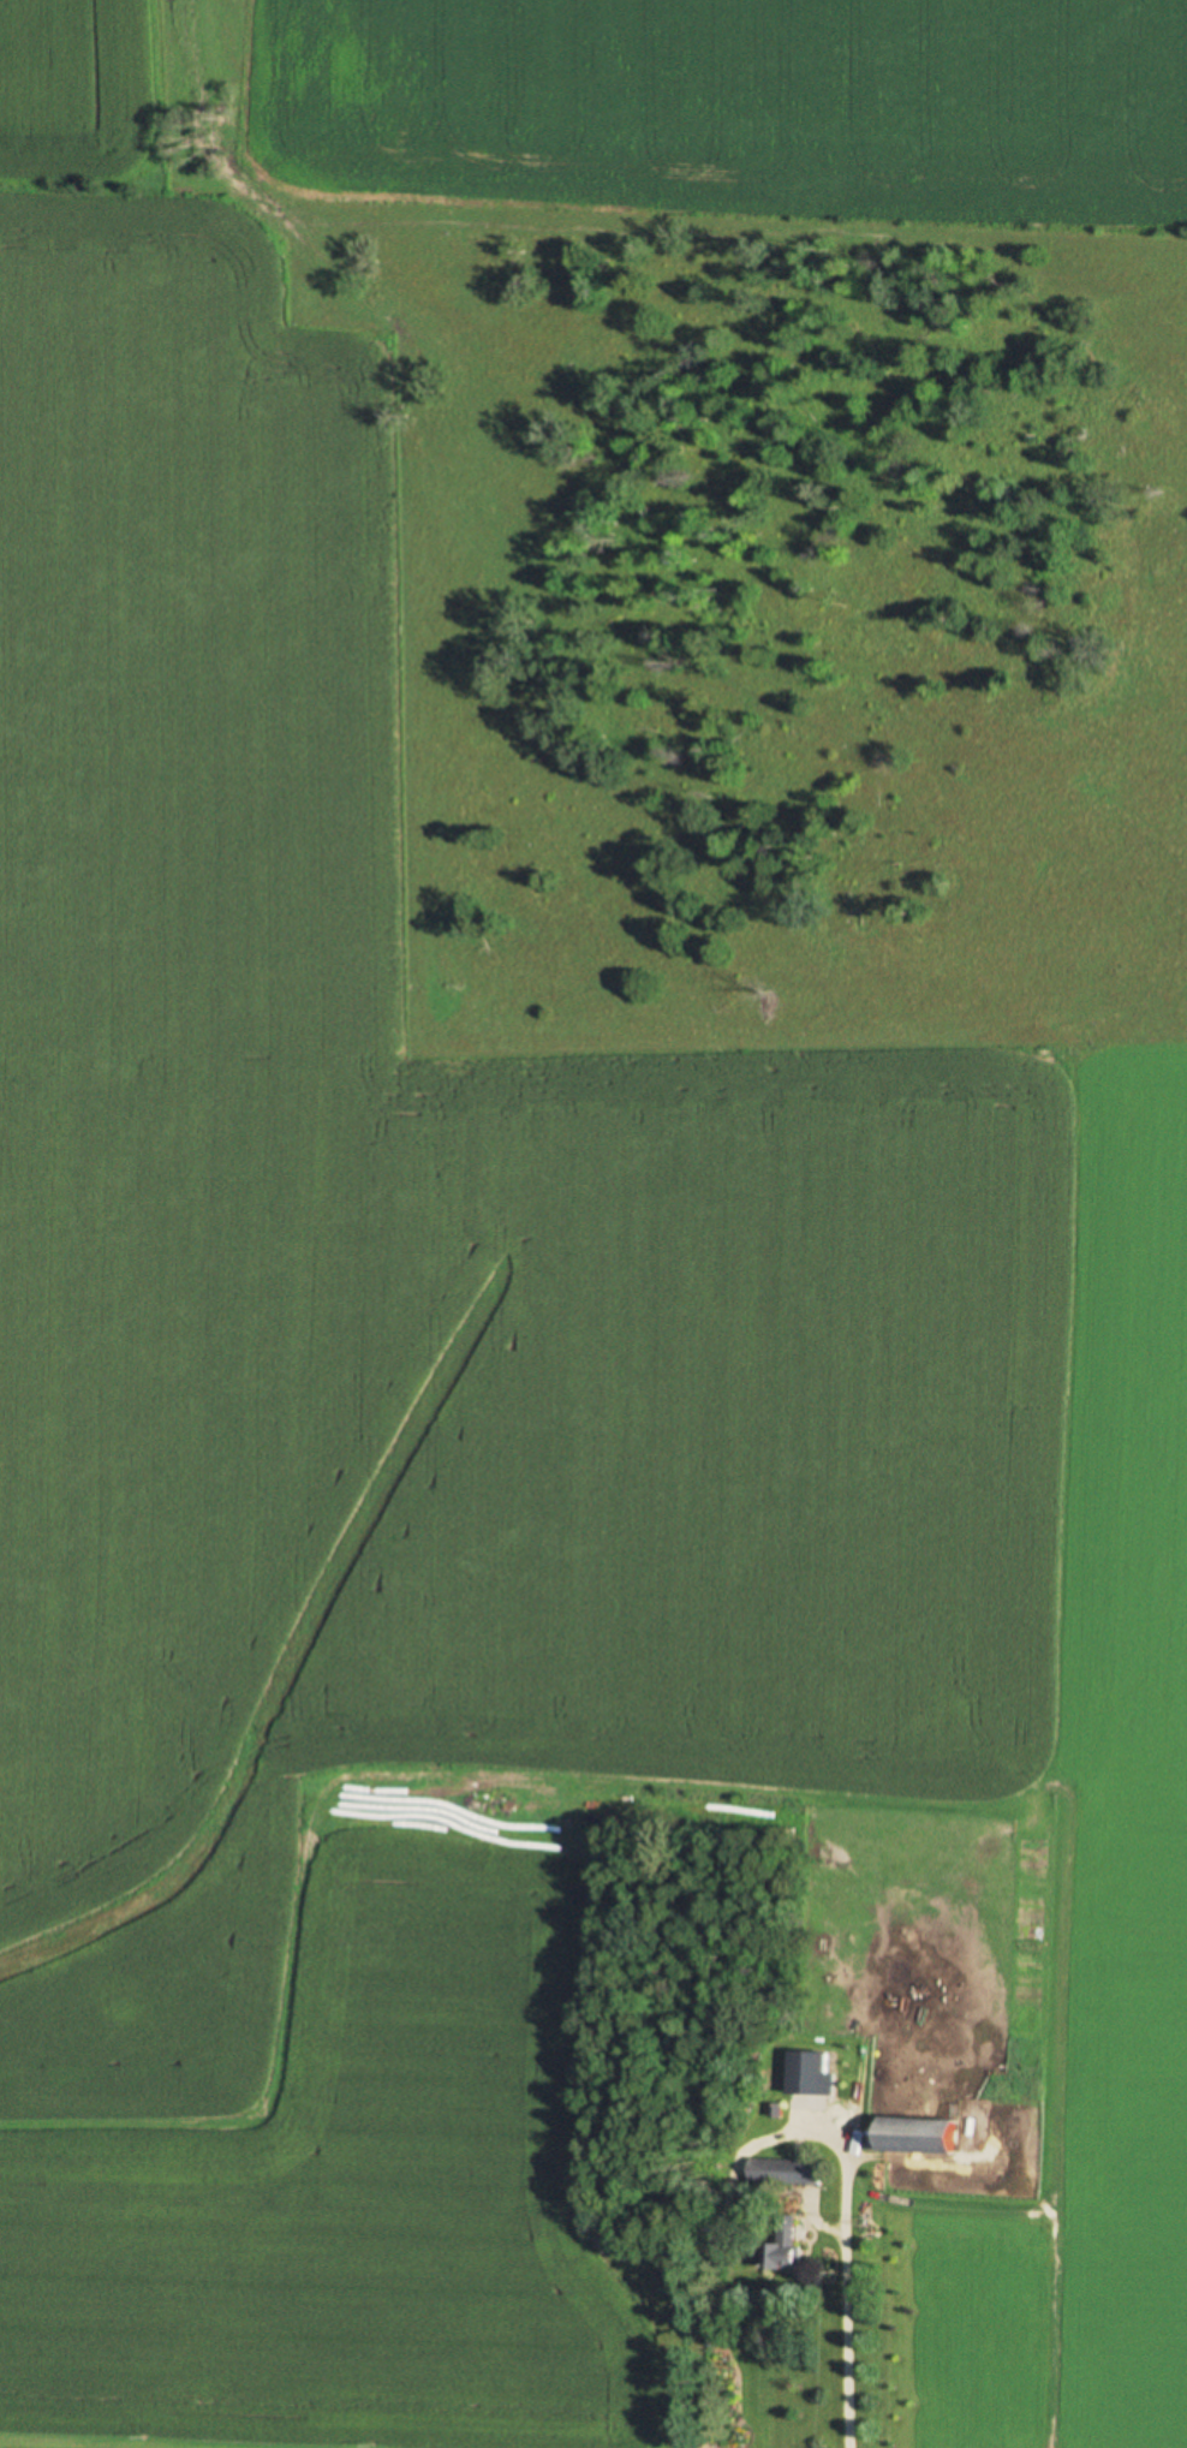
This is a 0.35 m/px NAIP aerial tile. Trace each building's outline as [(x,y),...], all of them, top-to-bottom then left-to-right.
[(871,2151),(955,2155),(956,2122),(873,2117),(871,2151)] [(819,2162),(747,2159),(746,2182),(818,2185),(819,2162)] [(761,2245),(761,2271),(796,2272),(796,2217),(774,2217),(774,2245),(761,2245)]
